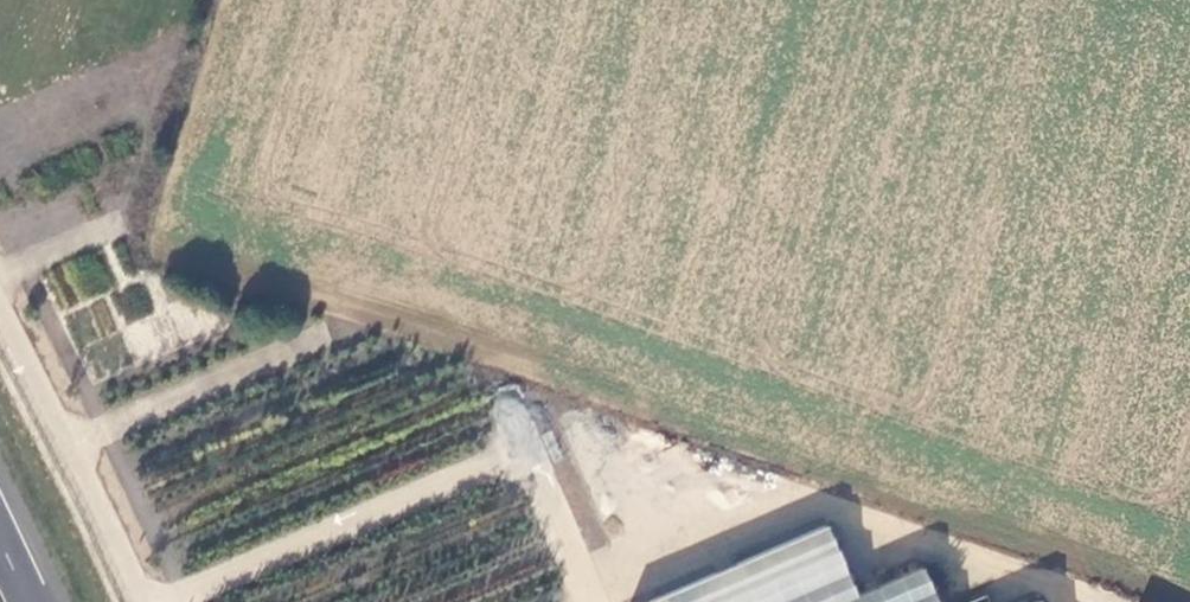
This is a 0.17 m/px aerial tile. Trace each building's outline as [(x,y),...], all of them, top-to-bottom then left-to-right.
[(649,601),(842,601),(852,598),(821,527),(649,601)] [(917,570),(852,598),(842,601),(931,601),(917,570)]
